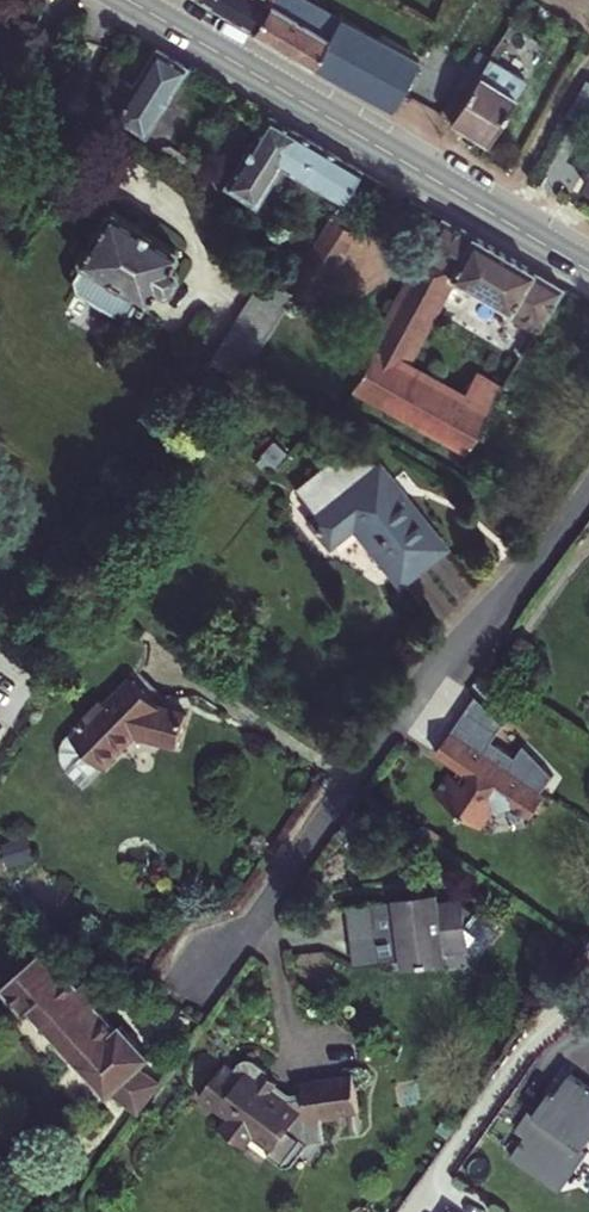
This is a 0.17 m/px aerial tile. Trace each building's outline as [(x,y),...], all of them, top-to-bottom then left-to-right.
[(256,21),(269,0),(221,0),(256,21)] [(390,98),(418,51),(332,0),(269,0),(256,21),(390,98)] [(452,109),(489,133),(530,68),(492,44),(452,109)] [(98,93),(81,123),(133,155),(182,77),(149,58),(119,107),(98,93)] [(571,106),(588,116),(588,75),(571,106)] [(262,125),(214,203),(242,220),(270,174),(325,209),(348,175),(262,125)] [(118,242),(88,224),(55,277),(65,283),(51,304),(109,339),(112,335),(134,348),(175,276),(132,251),(136,245),(122,236),(118,242)] [(522,330),(545,290),(431,224),(340,389),(448,452),(482,394),(452,376),(439,401),(389,370),(436,284),(522,330)] [(267,303),(289,319),(333,248),(310,233),(267,303)] [(171,383),(201,399),(244,323),(217,306),(171,383)] [(279,455),(263,438),(249,450),(265,469),(279,455)] [(364,461),(298,518),(320,542),(340,523),(387,578),(432,540),(364,461)] [(154,705),(128,678),(104,704),(99,699),(75,720),(80,724),(68,734),(64,741),(61,751),(61,765),(64,768),(84,780),(131,735),(174,745),(180,710),(154,705)] [(479,684),(452,723),(469,734),(496,696),(479,684)] [(554,793),(460,729),(447,749),(474,768),(467,779),(463,776),(456,772),(442,794),(473,817),(474,816),(490,827),(502,809),(521,805),(538,816),(554,793)] [(447,749),(444,753),(468,769),(463,776),(467,779),(474,768),(447,749)] [(388,907),(350,911),(354,950),(366,949),(368,967),(408,962),(409,977),(449,973),(447,956),(469,954),(467,935),(478,918),(464,909),(464,904),(394,912),(392,908),(388,907)] [(498,929),(464,904),(464,909),(478,918),(467,935),(469,954),(477,959),(498,929)] [(78,988),(47,955),(7,992),(27,1014),(33,1009),(110,1096),(115,1092),(144,1114),(165,1083),(143,1068),(152,1058),(124,1027),(117,1033),(95,1007),(105,997),(88,978),(78,988)] [(245,1062),(236,1056),(211,1092),(230,1105),(234,1099),(244,1106),(233,1122),(259,1140),(269,1124),(288,1137),(281,1147),(299,1158),(307,1154),(321,1135),(338,1132),(334,1108),(371,1103),(365,1065),(314,1072),(317,1089),(300,1091),(284,1080),(288,1074),(277,1065),(279,1062),(267,1054),(260,1051),(253,1053),(245,1062)] [(580,1143),(588,1150),(588,1110),(554,1085),(540,1104),(535,1102),(518,1122),(512,1118),(495,1141),(507,1150),(493,1168),(544,1204),(574,1164),(569,1160),(580,1143)]
